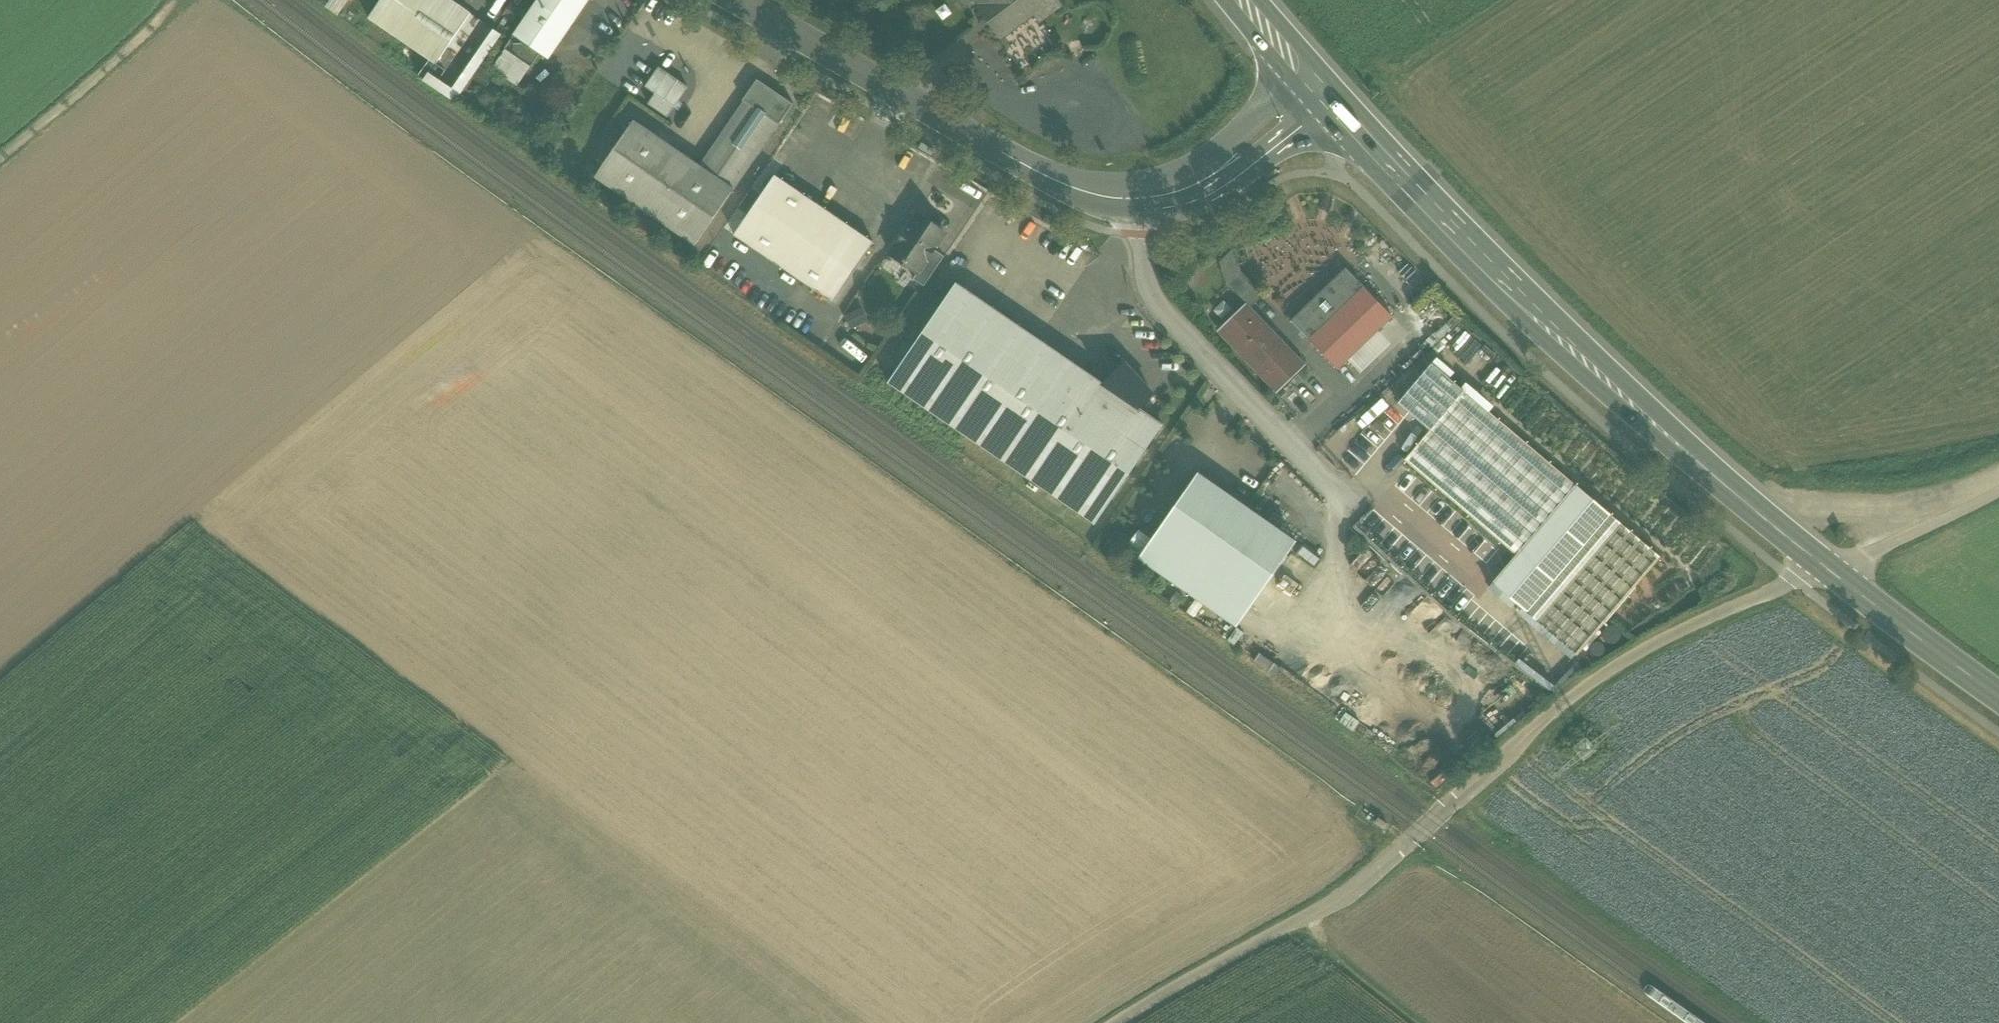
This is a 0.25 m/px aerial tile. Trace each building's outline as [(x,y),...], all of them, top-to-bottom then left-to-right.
[(368,19),(436,65),(471,14),(451,0),(381,0),(368,19)] [(513,37),(540,55),(548,60),(589,0),(538,0),(513,37)] [(972,1),(977,8),(976,9),(986,23),(991,19),(996,26),(999,24),(1008,35),(1033,16),(1038,24),(1056,10),(1048,0),(971,0),(972,1)] [(471,14),(436,65),(446,71),(481,20),(471,14)] [(540,55),(513,37),(504,50),(531,68),(540,55)] [(517,88),(531,68),(504,50),(491,70),(517,88)] [(661,64),(646,86),(656,92),(649,102),(670,115),(691,84),(661,64)] [(765,116),(778,125),(779,126),(793,105),(756,80),(742,101),(743,101),(756,110),(757,108),(767,115),(765,116)] [(743,101),(699,166),(734,189),(778,125),(765,116),(767,115),(757,108),(756,110),(743,101)] [(699,166),(633,121),(594,178),(694,246),(734,189),(699,166)] [(873,243),(774,176),(733,235),(833,303),(873,243)] [(917,215),(890,254),(917,273),(918,274),(934,250),(945,234),(917,215)] [(1226,283),(1250,309),(1263,296),(1241,273),(1235,249),(1221,262),(1226,283)] [(934,250),(918,274),(917,273),(913,279),(924,287),(944,257),(934,250)] [(1347,270),(1292,323),(1309,341),(1363,288),(1347,270)] [(1162,425),(956,284),(888,383),(1094,525),(1162,425)] [(1363,288),(1309,341),(1338,371),(1392,318),(1363,288)] [(1306,366),(1250,309),(1243,316),(1238,312),(1225,325),(1229,329),(1221,337),(1277,394),(1306,366)] [(1431,364),(1449,380),(1454,373),(1436,358),(1431,364)] [(1431,364),(1397,404),(1430,431),(1464,392),(1460,389),(1449,380),(1431,364)] [(1464,392),(1488,413),(1493,407),(1465,383),(1460,389),(1464,392)] [(1659,558),(1488,413),(1464,392),(1430,431),(1405,461),(1508,549),(1516,555),(1503,571),(1492,584),(1576,655),(1659,558)] [(1296,542),(1198,473),(1138,559),(1236,627),(1296,542)] [(1516,555),(1508,549),(1495,564),(1503,571),(1516,555)] [(1378,821),(1368,815),(1364,821),(1374,828),(1378,821)]
